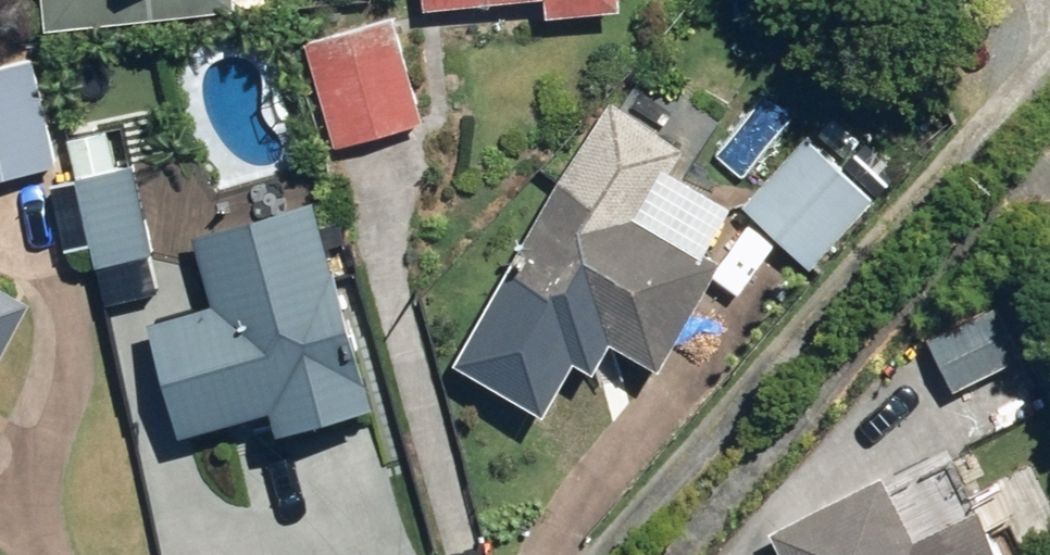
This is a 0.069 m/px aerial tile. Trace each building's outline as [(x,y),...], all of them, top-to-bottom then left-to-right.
[(44,32),(236,16),(234,0),(41,0),(44,32)] [(541,18),(621,10),(620,0),(539,0),(541,18)] [(308,48),(334,146),(417,124),(391,26),(308,48)] [(0,64),(0,186),(62,174),(40,57),(0,64)] [(685,184),(720,124),(639,77),(622,107),(610,100),(496,296),(560,334),(571,316),(660,368),(725,256),(688,234),(710,198),(685,184)] [(182,158),(133,168),(123,123),(66,136),(95,270),(153,258),(146,229),(195,218),(182,158)] [(805,131),(739,203),(809,267),(875,195),(805,131)] [(145,324),(176,434),(271,406),(279,433),(372,407),(313,199),(196,232),(217,304),(145,324)] [(32,299),(0,283),(0,366),(32,299)] [(993,302),(923,336),(950,392),(1021,357),(993,302)] [(770,531),(783,554),(1002,554),(977,508),(916,541),(879,472),(770,531)]
